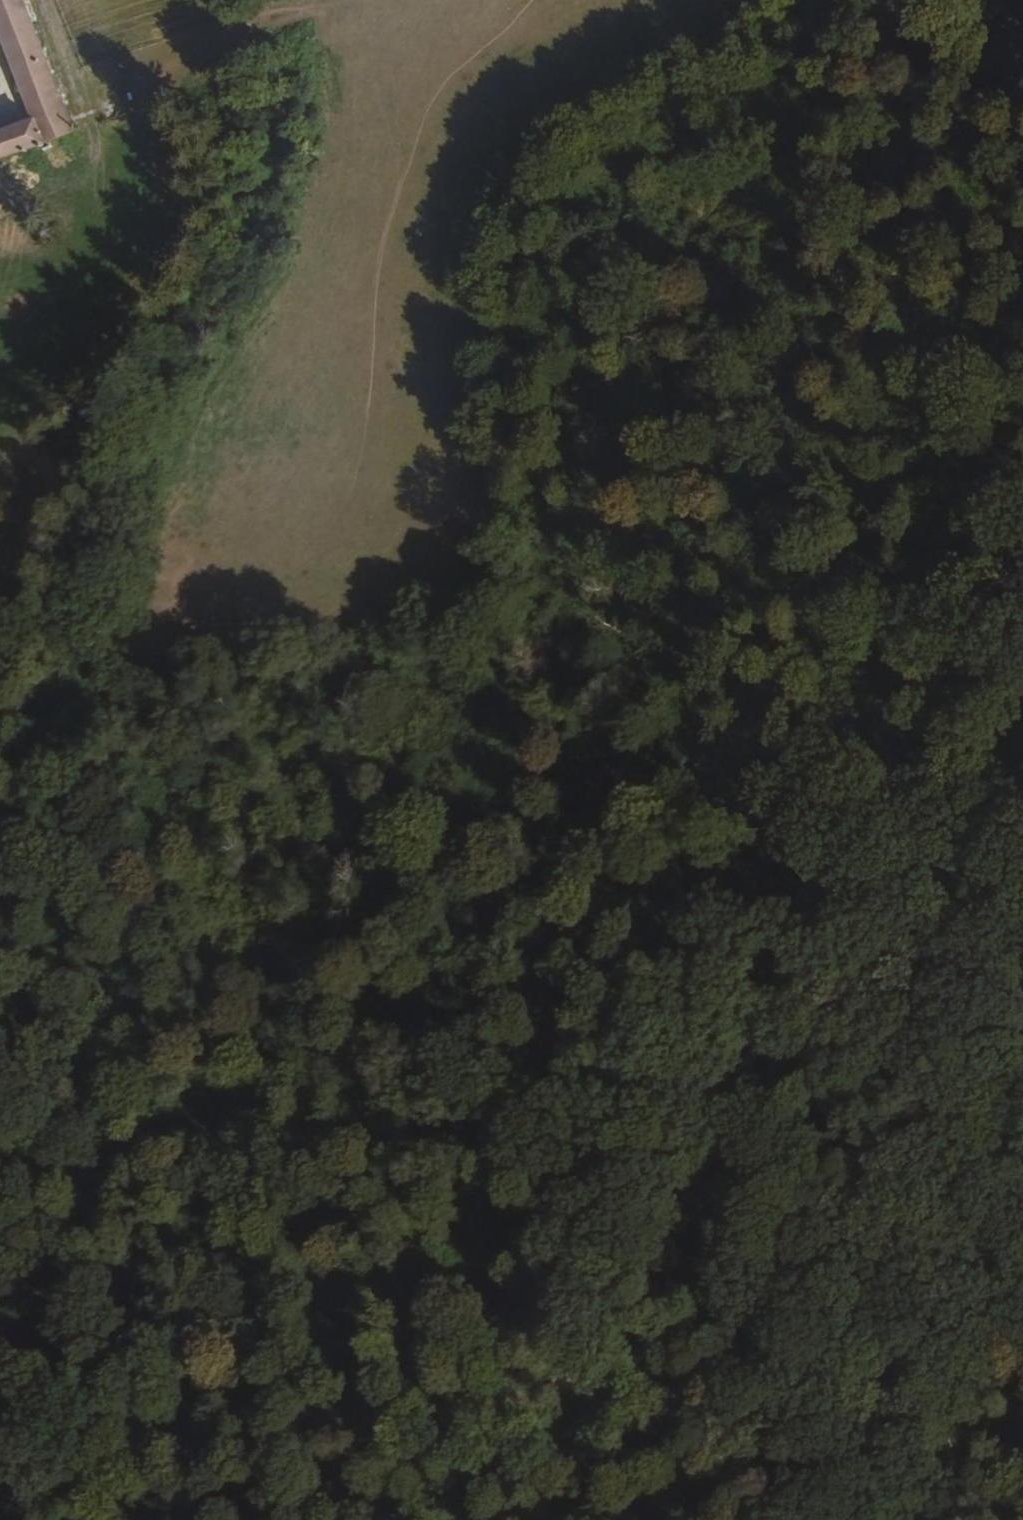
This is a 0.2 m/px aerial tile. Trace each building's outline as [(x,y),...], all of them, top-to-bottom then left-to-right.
[(73,128),(30,0),(0,0),(0,32),(27,113),(0,122),(0,153),(73,128)]
